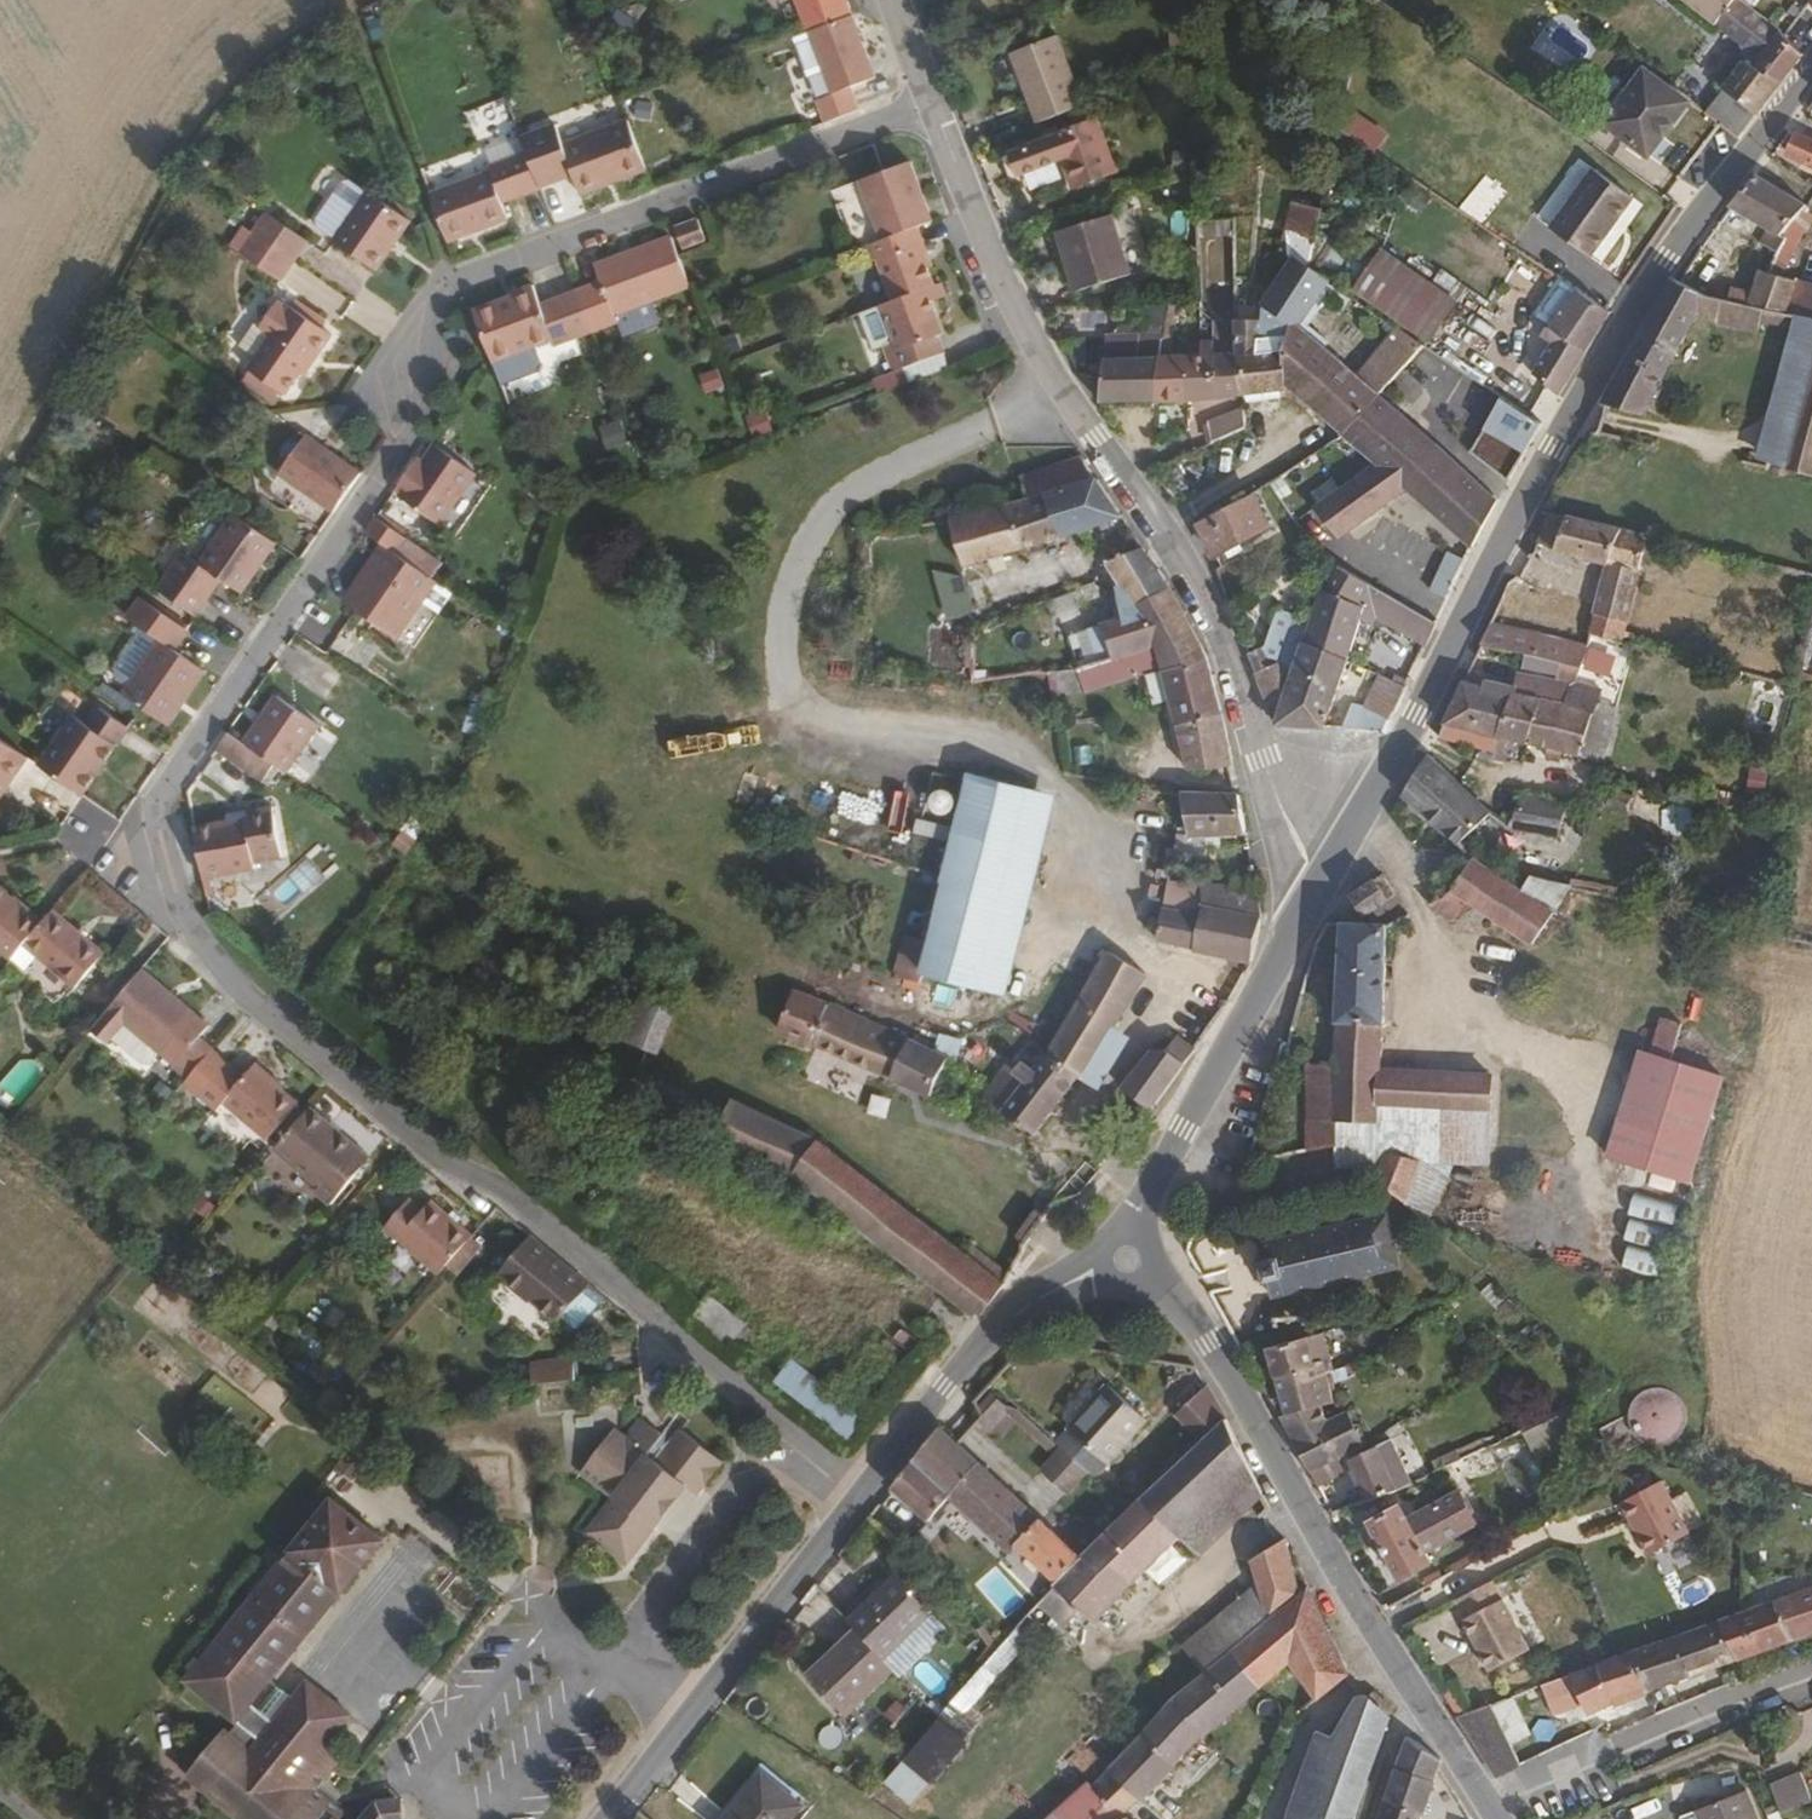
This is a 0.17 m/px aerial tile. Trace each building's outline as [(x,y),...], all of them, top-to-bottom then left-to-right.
[(851,0),(801,0),(811,29),(813,28),(856,13),(851,0)] [(1712,22),(1730,0),(1683,0),(1712,22)] [(1802,53),(1784,37),(1779,31),(1773,27),(1738,0),(1730,0),(1712,22),(1759,58),(1752,66),(1744,60),(1704,112),(1738,137),(1802,53)] [(1768,0),(1738,0),(1773,27),(1784,13),(1768,0)] [(877,75),(856,13),(813,28),(835,90),(818,97),(827,121),(861,109),(852,84),(877,75)] [(1079,85),(1058,34),(1013,51),(1041,124),(1085,107),(1079,85)] [(974,57),(969,43),(953,49),(958,63),(974,57)] [(1648,158),(1688,104),(1645,72),(1605,126),(1648,158)] [(649,165),(631,115),(565,139),(557,118),(523,131),(529,147),(541,181),(575,168),(583,189),(649,165)] [(1118,170),(1100,117),(1089,121),(1105,176),(1118,170)] [(1387,139),(1357,118),(1345,134),(1375,155),(1387,139)] [(1105,176),(1089,121),(1013,150),(1021,172),(1067,156),(1078,185),(1105,176)] [(1796,134),(1788,154),(1807,162),(1805,168),(1811,170),(1811,141),(1796,134)] [(505,209),(500,196),(541,181),(529,147),(488,162),(489,168),(430,189),(448,237),(474,227),(472,221),(505,209)] [(931,220),(910,160),(859,178),(880,238),(915,226),(920,224),(931,220)] [(1028,196),(1063,175),(1055,162),(1021,183),(1028,196)] [(1595,259),(1626,215),(1637,198),(1596,170),(1555,232),(1595,259)] [(1322,205),(1327,179),(1297,173),(1292,199),(1322,205)] [(1783,235),(1807,206),(1757,176),(1730,205),(1767,229),(1757,247),(1768,252),(1759,272),(1768,274),(1785,242),(1785,237),(1783,235)] [(335,238),(369,188),(354,178),(343,181),(319,218),(321,228),(335,238)] [(376,266),(410,217),(369,188),(335,238),(376,266)] [(1310,265),(1322,205),(1292,199),(1280,251),(1290,253),(1293,255),(1310,265)] [(1796,245),(1808,227),(1804,222),(1811,210),(1807,206),(1783,235),(1785,237),(1785,242),(1768,274),(1781,276),(1796,245)] [(308,236),(267,207),(252,229),(293,257),(308,236)] [(474,227),(507,215),(505,209),(472,221),(474,227)] [(1129,274),(1119,236),(1113,213),(1058,228),(1074,288),(1129,274)] [(709,237),(702,215),(678,224),(685,245),(709,237)] [(1218,229),(1217,217),(1201,217),(1202,230),(1218,229)] [(934,264),(920,224),(915,226),(929,266),(934,264)] [(929,266),(915,226),(880,238),(859,246),(865,261),(880,256),(895,298),(933,284),(941,281),(934,264),(929,266)] [(691,281),(673,231),(595,260),(600,277),(580,284),(595,324),(616,316),(614,309),(691,281)] [(1457,301),(1418,274),(1382,248),(1353,289),(1428,340),(1457,301)] [(1366,381),(1298,325),(1329,281),(1310,265),(1293,255),(1263,300),(1262,315),(1257,319),(1236,318),(1236,321),(1237,336),(1241,391),(1290,386),(1346,432),(1382,395),(1381,392),(1425,347),(1407,334),(1366,381)] [(1711,298),(1726,275),(1695,259),(1679,283),(1682,285),(1701,296),(1711,298)] [(1759,272),(1752,293),(1748,305),(1795,313),(1811,316),(1811,283),(1781,276),(1768,274),(1759,272)] [(1557,323),(1581,291),(1559,278),(1536,310),(1553,323),(1557,323)] [(952,292),(948,279),(941,281),(933,284),(938,297),(952,292)] [(595,324),(580,284),(541,299),(533,280),(511,288),(510,292),(473,306),(490,353),(527,340),(530,347),(595,324)] [(1643,410),(1694,315),(1715,318),(1717,310),(1725,311),(1728,308),(1740,310),(1742,304),(1727,301),(1711,298),(1701,296),(1682,285),(1679,283),(1673,280),(1602,402),(1643,410)] [(944,332),(936,311),(942,308),(938,297),(933,284),(895,298),(883,302),(895,338),(885,342),(894,369),(950,349),(944,332)] [(1748,305),(1752,293),(1732,287),(1727,301),(1742,304),(1748,305)] [(1556,394),(1609,310),(1581,291),(1557,323),(1553,323),(1545,335),(1554,342),(1535,373),(1556,394)] [(316,352),(331,331),(289,302),(287,305),(277,297),(258,324),(270,331),(246,364),(284,390),(298,370),(312,350),(316,352)] [(950,330),(942,308),(936,311),(944,332),(950,330)] [(1811,338),(1811,316),(1795,313),(1757,458),(1781,464),(1811,338)] [(1237,336),(1236,321),(1212,322),(1213,338),(1237,336)] [(1157,398),(1158,356),(1157,333),(1131,334),(1132,357),(1105,358),(1100,390),(1100,399),(1157,398)] [(1241,391),(1237,336),(1213,338),(1214,354),(1203,354),(1165,356),(1158,356),(1157,398),(1183,398),(1241,391)] [(1214,354),(1213,338),(1203,338),(1203,354),(1214,354)] [(1781,464),(1811,473),(1811,338),(1781,464)] [(302,373),(316,352),(312,350),(298,370),(302,373)] [(1459,465),(1382,395),(1346,432),(1381,460),(1407,479),(1403,482),(1421,499),(1472,546),(1499,498),(1459,465)] [(1499,498),(1541,422),(1538,421),(1502,398),(1459,465),(1499,498)] [(1247,427),(1243,407),(1210,421),(1217,440),(1245,429),(1247,427)] [(330,508),(358,467),(304,430),(276,470),(330,508)] [(436,519),(473,467),(432,438),(420,456),(410,470),(404,466),(391,484),(397,488),(395,492),(436,519)] [(410,470),(420,456),(414,452),(404,466),(410,470)] [(1120,515),(1081,456),(1021,476),(1027,498),(951,517),(963,566),(1024,548),(1120,515)] [(1340,537),(1401,492),(1404,491),(1417,503),(1421,499),(1403,482),(1407,479),(1381,460),(1315,506),(1340,537)] [(1271,524),(1254,490),(1198,520),(1214,555),(1271,524)] [(239,587),(273,537),(231,508),(197,558),(181,547),(155,585),(193,611),(219,573),(239,587)] [(402,534),(371,512),(361,526),(380,540),(392,548),(402,534)] [(1640,573),(1651,536),(1553,512),(1540,545),(1610,564),(1640,573)] [(1141,548),(1129,528),(1100,541),(1109,560),(1141,548)] [(421,598),(416,593),(430,575),(392,548),(380,540),(340,598),(395,637),(421,598)] [(1366,581),(1382,555),(1356,540),(1340,565),(1366,581)] [(1127,581),(1157,567),(1141,548),(1109,560),(1115,586),(1127,581)] [(1449,595),(1382,555),(1366,581),(1383,591),(1436,622),(1449,595)] [(1375,615),(1383,591),(1366,581),(1340,565),(1332,564),(1319,593),(1312,615),(1302,642),(1347,657),(1360,619),(1363,610),(1373,613),(1375,615)] [(1633,596),(1640,573),(1610,564),(1603,589),(1633,596)] [(1205,654),(1157,567),(1127,581),(1115,586),(1122,614),(1077,630),(1066,633),(1062,634),(1041,636),(1045,674),(1075,671),(1081,669),(1151,646),(1160,669),(1205,654)] [(421,598),(435,578),(430,575),(416,593),(421,598)] [(990,607),(981,577),(962,583),(961,579),(938,576),(948,611),(969,612),(971,614),(990,607)] [(1077,630),(1122,614),(1115,586),(1058,606),(1066,633),(1077,630)] [(1626,621),(1633,596),(1603,589),(1595,617),(1624,624),(1626,621)] [(184,695),(204,667),(170,643),(183,623),(139,591),(125,612),(141,623),(158,635),(120,690),(160,718),(178,691),(184,695)] [(1436,622),(1383,591),(1375,615),(1426,644),(1436,622)] [(1332,697),(1347,657),(1302,642),(1312,615),(1290,608),(1273,658),(1276,661),(1253,671),(1276,724),(1323,727),(1332,697)] [(1372,623),(1375,615),(1373,613),(1363,610),(1360,619),(1372,623)] [(1623,630),(1624,624),(1595,617),(1591,632),(1594,634),(1620,641),(1623,630)] [(120,690),(158,635),(141,623),(113,663),(113,673),(108,681),(120,690)] [(1580,665),(1589,645),(1586,644),(1491,624),(1482,643),(1524,652),(1558,660),(1580,665)] [(1630,644),(1633,633),(1623,630),(1620,641),(1630,644)] [(1630,644),(1620,641),(1594,634),(1589,645),(1630,655),(1633,645),(1630,644)] [(1554,674),(1558,660),(1524,652),(1522,667),(1554,674)] [(1222,710),(1205,654),(1160,669),(1187,769),(1232,766),(1222,710)] [(1574,680),(1580,665),(1558,660),(1554,674),(1553,677),(1518,670),(1514,686),(1486,681),(1483,686),(1463,682),(1436,737),(1492,751),(1512,693),(1538,699),(1564,705),(1566,702),(1574,680)] [(1383,730),(1397,701),(1404,687),(1380,675),(1372,692),(1389,700),(1384,711),(1352,705),(1342,728),(1383,730)] [(1601,763),(1616,707),(1596,703),(1599,690),(1574,680),(1566,702),(1564,705),(1538,699),(1522,743),(1551,749),(1601,763)] [(165,722),(184,695),(178,691),(160,718),(165,722)] [(282,769),(316,721),(273,692),(241,740),(265,757),(269,760),(282,769)] [(1522,743),(1538,699),(1512,693),(1492,751),(1502,754),(1507,740),(1522,743)] [(77,790),(110,743),(124,723),(81,694),(33,762),(78,794),(77,790)] [(269,760),(265,757),(241,740),(224,728),(213,746),(257,777),(269,760)] [(22,755),(0,739),(0,780),(3,782),(22,755)] [(1485,811),(1470,795),(1427,754),(1401,797),(1455,843),(1486,859),(1500,870),(1528,843),(1485,811)] [(1009,993),(1036,884),(1058,797),(976,774),(974,776),(946,878),(932,940),(925,971),(1009,993)] [(928,809),(955,817),(964,784),(937,776),(928,809)] [(1557,831),(1566,802),(1521,793),(1514,817),(1557,831)] [(1245,834),(1238,797),(1178,794),(1187,833),(1204,835),(1245,834)] [(278,859),(267,808),(240,813),(242,820),(191,829),(200,879),(252,870),(252,864),(278,859)] [(1520,893),(1494,877),(1470,862),(1451,892),(1427,903),(1431,904),(1432,906),(1436,905),(1447,917),(1456,918),(1467,902),(1531,945),(1553,915),(1568,886),(1531,878),(1520,893)] [(1261,915),(1251,865),(1241,866),(1244,890),(1169,877),(1166,896),(1202,904),(1261,915)] [(1395,896),(1388,887),(1380,876),(1351,897),(1367,917),(1395,896)] [(25,905),(23,907),(0,888),(0,950),(6,955),(39,917),(25,905)] [(1261,934),(1262,926),(1261,915),(1202,904),(1201,912),(1162,908),(1157,940),(1250,962),(1253,958),(1261,934)] [(59,1000),(100,951),(88,940),(48,907),(39,917),(6,955),(59,1000)] [(1380,1069),(1388,925),(1343,923),(1336,1059),(1328,1059),(1327,1063),(1328,1066),(1329,1103),(1337,1103),(1337,1143),(1335,1146),(1336,1166),(1358,1168),(1426,1220),(1445,1176),(1449,1162),(1488,1163),(1492,1077),(1491,1076),(1380,1069)] [(925,971),(932,940),(905,933),(895,975),(922,981),(925,971)] [(1115,1028),(1147,974),(1108,950),(1090,981),(1069,1018),(1053,1009),(1043,1027),(1013,1010),(1008,1019),(1038,1037),(1036,1040),(1048,1054),(1034,1071),(1023,1061),(1015,1069),(1011,1064),(987,1095),(1005,1111),(1035,1132),(1078,1077),(1083,1080),(1115,1028)] [(192,1013),(138,966),(86,1027),(105,1041),(110,1035),(122,1020),(156,1049),(159,1051),(192,1013)] [(1069,1018),(1090,981),(1068,969),(1047,1006),(1053,1009),(1069,1018)] [(657,1053),(680,997),(647,983),(624,1038),(657,1053)] [(904,1037),(844,1011),(797,992),(782,1031),(932,1096),(949,1055),(939,1052),(947,1020),(913,1005),(904,1037)] [(1670,1061),(1681,1025),(1677,1022),(1662,1018),(1651,1056),(1670,1061)] [(156,1049),(122,1020),(110,1035),(141,1061),(147,1060),(156,1049)] [(1100,1090),(1130,1037),(1115,1028),(1083,1080),(1100,1090)] [(187,1076),(210,1050),(212,1047),(196,1033),(171,1062),(187,1076)] [(1150,1110),(1187,1060),(1195,1050),(1176,1035),(1166,1047),(1152,1048),(1122,1088),(1150,1110)] [(273,1083),(274,1079),(254,1062),(242,1076),(210,1050),(187,1076),(182,1082),(213,1110),(221,1101),(266,1138),(295,1103),(273,1083)] [(1694,1193),(1722,1099),(1729,1077),(1670,1061),(1651,1056),(1629,1050),(1594,1163),(1694,1193)] [(1337,1143),(1337,1103),(1329,1103),(1328,1066),(1327,1063),(1309,1062),(1308,1151),(1335,1146),(1337,1143)] [(725,1115),(638,1074),(627,1097),(714,1138),(725,1115)] [(1005,1284),(818,1142),(732,1101),(725,1115),(714,1138),(798,1178),(882,1246),(974,1315),(978,1311),(981,1313),(992,1302),(1005,1284)] [(366,1158),(325,1123),(307,1107),(272,1149),(316,1186),(312,1191),(328,1204),(366,1158)] [(1233,1215),(1240,1190),(1228,1187),(1222,1212),(1233,1215)] [(436,1274),(468,1235),(427,1201),(419,1211),(405,1200),(381,1229),(436,1274)] [(1395,1264),(1384,1218),(1263,1247),(1274,1294),(1395,1264)] [(584,1284),(544,1250),(526,1235),(492,1276),(511,1292),(516,1287),(523,1292),(529,1297),(526,1301),(553,1323),(584,1284)] [(1228,1253),(1224,1243),(1213,1247),(1217,1257),(1228,1253)] [(748,1328),(710,1295),(691,1319),(728,1351),(748,1328)] [(1332,1369),(1321,1333),(1308,1337),(1316,1367),(1321,1364),(1324,1372),(1332,1369)] [(1316,1367),(1308,1337),(1268,1348),(1282,1390),(1270,1395),(1282,1418),(1320,1405),(1331,1400),(1327,1384),(1324,1372),(1321,1364),(1316,1367)] [(571,1379),(568,1358),(525,1363),(528,1384),(571,1379)] [(1347,1378),(1343,1365),(1332,1369),(1324,1372),(1327,1384),(1347,1378)] [(867,1432),(819,1392),(795,1371),(777,1392),(849,1452),(867,1432)] [(1694,1422),(1695,1411),(1694,1404),(1692,1398),(1685,1390),(1681,1386),(1676,1384),(1665,1381),(1656,1382),(1645,1388),(1640,1392),(1636,1398),(1633,1407),(1624,1412),(1638,1441),(1644,1437),(1654,1442),(1666,1444),(1673,1443),(1682,1439),(1690,1431),(1694,1422)] [(1223,1418),(1205,1382),(1173,1412),(1198,1441),(1223,1418)] [(1097,1476),(1149,1419),(1110,1384),(1060,1438),(1060,1441),(1097,1476)] [(984,1427),(1008,1401),(1000,1393),(976,1419),(984,1427)] [(1364,1443),(1348,1411),(1327,1420),(1320,1405),(1282,1418),(1310,1473),(1314,1470),(1336,1458),(1364,1443)] [(1638,1441),(1624,1412),(1601,1423),(1615,1452),(1638,1441)] [(590,1482),(640,1420),(636,1417),(621,1436),(610,1428),(577,1471),(590,1482)] [(963,1713),(1029,1640),(1025,1637),(1048,1612),(1051,1611),(1066,1595),(1079,1609),(1073,1616),(1090,1631),(1128,1589),(1181,1537),(1178,1533),(1246,1461),(1223,1418),(1198,1441),(1143,1492),(1081,1555),(1079,1558),(1059,1582),(941,1715),(965,1737),(974,1726),(963,1713)] [(643,1520),(654,1508),(647,1502),(670,1475),(683,1487),(689,1479),(698,1487),(719,1462),(678,1429),(651,1462),(643,1455),(659,1435),(640,1420),(590,1482),(608,1496),(589,1520),(597,1528),(589,1538),(622,1563),(650,1527),(643,1520)] [(952,1489),(976,1461),(939,1425),(891,1486),(930,1520),(950,1494),(952,1489)] [(1413,1484),(1390,1439),(1351,1460),(1370,1502),(1400,1492),(1413,1486),(1413,1484)] [(1087,1469),(1065,1448),(1046,1466),(1069,1487),(1087,1469)] [(1347,1480),(1336,1458),(1314,1470),(1310,1473),(1321,1494),(1347,1480)] [(1081,1555),(976,1461),(952,1489),(950,1494),(1011,1551),(1019,1543),(1059,1582),(1079,1558),(1081,1555)] [(1202,1557),(1263,1498),(1246,1461),(1178,1533),(1181,1537),(1202,1557)] [(650,1527),(683,1487),(670,1475),(647,1502),(654,1508),(643,1520),(650,1527)] [(698,1487),(689,1479),(683,1487),(692,1494),(698,1487)] [(1692,1533),(1673,1493),(1667,1480),(1665,1479),(1627,1497),(1651,1552),(1692,1533)] [(1427,1553),(1470,1530),(1476,1526),(1458,1493),(1409,1520),(1402,1507),(1369,1524),(1399,1580),(1432,1562),(1427,1553)] [(285,1660),(286,1658),(327,1605),(339,1591),(341,1592),(381,1541),(331,1501),(197,1669),(187,1681),(239,1723),(229,1736),(326,1813),(335,1804),(315,1788),(323,1779),(310,1768),(317,1759),(329,1770),(339,1758),(323,1745),(321,1746),(315,1753),(278,1723),(297,1698),(294,1696),(272,1677),(285,1660)] [(589,1538),(597,1528),(589,1520),(581,1530),(589,1538)] [(1299,1594),(1287,1543),(1286,1542),(1251,1564),(1258,1589),(1267,1624),(1298,1596),(1299,1594)] [(885,1655),(934,1607),(897,1571),(878,1590),(848,1619),(857,1628),(885,1655)] [(1529,1650),(1512,1618),(1493,1580),(1455,1600),(1464,1618),(1462,1621),(1488,1672),(1529,1650)] [(840,1611),(848,1619),(878,1590),(874,1586),(869,1581),(840,1611)] [(1811,1630),(1811,1587),(1719,1621),(1733,1658),(1811,1630)] [(1141,1800),(1203,1732),(1206,1732),(1290,1664),(1312,1692),(1297,1705),(1303,1712),(1348,1672),(1305,1588),(1299,1594),(1298,1596),(1267,1624),(1232,1655),(1209,1673),(1177,1698),(1174,1699),(1122,1757),(1094,1787),(1118,1810),(1134,1794),(1141,1800)] [(1232,1655),(1267,1624),(1258,1589),(1210,1629),(1232,1655)] [(1733,1658),(1719,1621),(1632,1650),(1646,1689),(1733,1658)] [(845,1714),(895,1666),(885,1655),(857,1628),(851,1633),(807,1675),(845,1714)] [(1232,1655),(1210,1629),(1187,1647),(1209,1673),(1232,1655)] [(1646,1689),(1632,1650),(1629,1650),(1573,1671),(1574,1675),(1544,1685),(1551,1703),(1559,1700),(1563,1712),(1584,1703),(1589,1712),(1597,1707),(1606,1703),(1646,1689)] [(323,1745),(349,1712),(308,1679),(294,1696),(297,1698),(278,1723),(315,1753),(321,1746),(323,1745)] [(1388,1717),(1370,1698),(1368,1697),(1363,1697),(1351,1715),(1342,1711),(1323,1737),(1334,1742),(1307,1816),(1307,1818),(1353,1818),(1354,1817),(1356,1810),(1388,1717)] [(1521,1761),(1498,1713),(1493,1703),(1457,1715),(1495,1774),(1521,1761)] [(1601,1716),(1597,1707),(1589,1712),(1594,1719),(1601,1716)] [(928,1779),(965,1737),(941,1715),(903,1756),(928,1779)] [(225,1732),(220,1737),(188,1778),(239,1818),(335,1818),(326,1813),(229,1736),(225,1732)] [(1307,1816),(1334,1742),(1323,1737),(1315,1734),(1288,1808),(1287,1818),(1307,1818),(1307,1816)] [(1437,1766),(1438,1758),(1418,1744),(1408,1737),(1383,1799),(1377,1818),(1420,1818),(1425,1804),(1437,1766)] [(329,1770),(317,1759),(310,1768),(323,1779),(329,1770)] [(801,1800),(761,1769),(721,1818),(786,1818),(801,1800)] [(1811,1800),(1800,1774),(1770,1787),(1782,1814),(1811,1800)] [(1126,1817),(1118,1810),(1094,1787),(1087,1781),(1045,1818),(1125,1818),(1126,1817)] [(1743,1790),(1693,1813),(1696,1818),(1756,1818),(1743,1790)] [(405,1806),(403,1798),(398,1799),(400,1818),(406,1818),(405,1806)] [(398,1799),(378,1800),(363,1818),(400,1818),(398,1799)] [(346,1813),(335,1804),(326,1813),(335,1818),(341,1818),(346,1813)]
